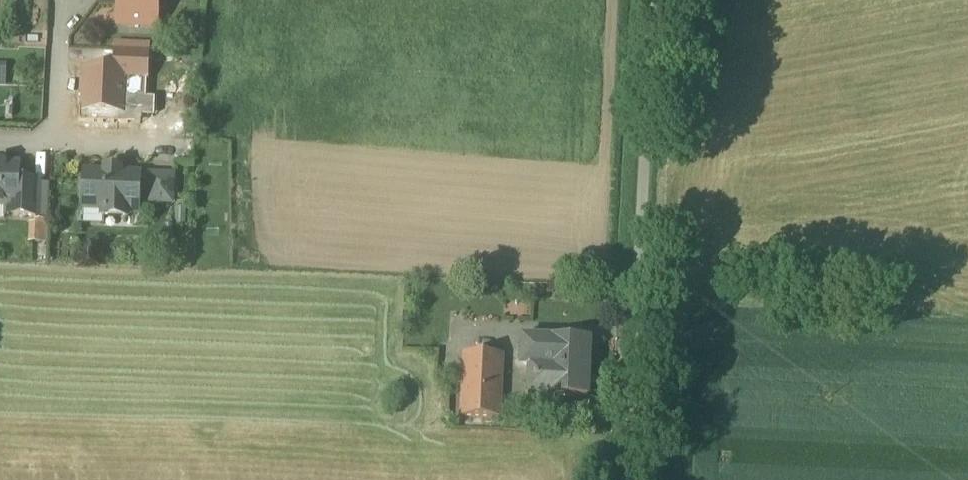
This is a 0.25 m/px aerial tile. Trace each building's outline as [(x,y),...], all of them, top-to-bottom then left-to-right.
[(118,26),(156,27),(157,0),(119,0),(118,26)] [(148,46),(115,44),(115,52),(148,53),(148,46)] [(148,53),(115,52),(114,73),(123,73),(123,81),(147,82),(148,53)] [(114,73),(85,71),(83,113),(122,114),(123,81),(123,73),(114,73)] [(0,166),(0,205),(7,205),(7,217),(37,218),(38,183),(16,182),(17,167),(0,166)] [(104,175),(85,174),(85,179),(80,184),(80,195),(84,200),(84,213),(103,214),(102,220),(126,221),(127,215),(137,215),(138,181),(138,180),(138,176),(119,175),(120,171),(118,171),(106,171),(106,170),(105,170),(104,175)] [(172,178),(150,177),(150,181),(138,180),(138,181),(150,182),(149,203),(171,204),(172,178)] [(582,341),(522,339),(521,360),(527,361),(525,397),(587,400),(590,358),(581,358),(582,341)] [(500,356),(462,354),(459,418),(497,420),(500,356)]
